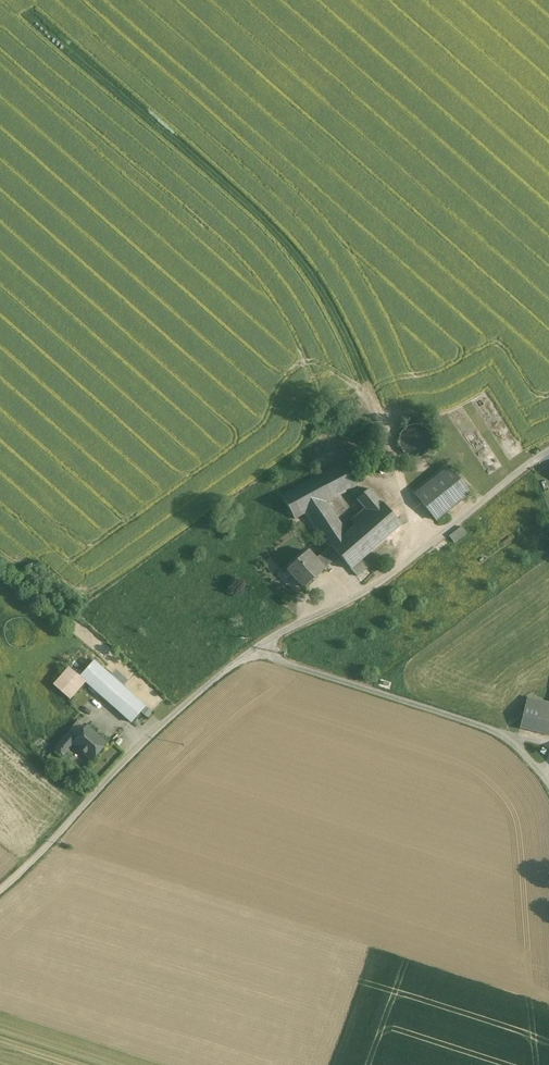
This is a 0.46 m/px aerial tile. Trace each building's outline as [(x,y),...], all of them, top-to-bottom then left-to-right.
[(431,447),(432,441),(431,434),(427,429),(422,425),(415,424),(409,425),(404,429),(400,435),(399,441),(400,448),(404,453),(409,457),(416,458),(422,456),(428,453),(431,447)] [(344,462),(281,495),(295,519),(326,502),(358,485),(344,462)] [(470,493),(449,468),(415,495),(436,520),(470,493)] [(363,511),(350,522),(354,526),(347,533),(331,547),(339,556),(350,570),(351,569),(362,560),(401,526),(382,503),(381,503),(370,490),(358,501),(368,512),(366,514),(363,511)] [(326,502),(305,513),(329,549),(331,547),(347,533),(326,502)] [(448,537),(453,544),(465,534),(459,527),(448,537)] [(329,549),(315,559),(324,569),(339,556),(331,547),(329,549)] [(308,551),(289,567),(299,578),(297,580),(304,588),(324,569),(315,559),(308,551)] [(362,560),(351,569),(357,577),(368,567),(362,560)] [(145,707),(93,661),(82,674),(79,677),(85,682),(131,723),(145,707)] [(68,668),(53,685),(70,700),(85,682),(79,677),(82,674),(79,672),(76,675),(68,668)] [(528,698),(526,705),(548,710),(548,703),(528,698)] [(525,705),(520,728),(548,735),(548,734),(548,710),(526,705),(525,705)] [(105,744),(86,727),(75,740),(72,743),(73,744),(91,760),(105,744)] [(68,734),(55,748),(63,755),(73,744),(72,743),(75,740),(68,734)]
